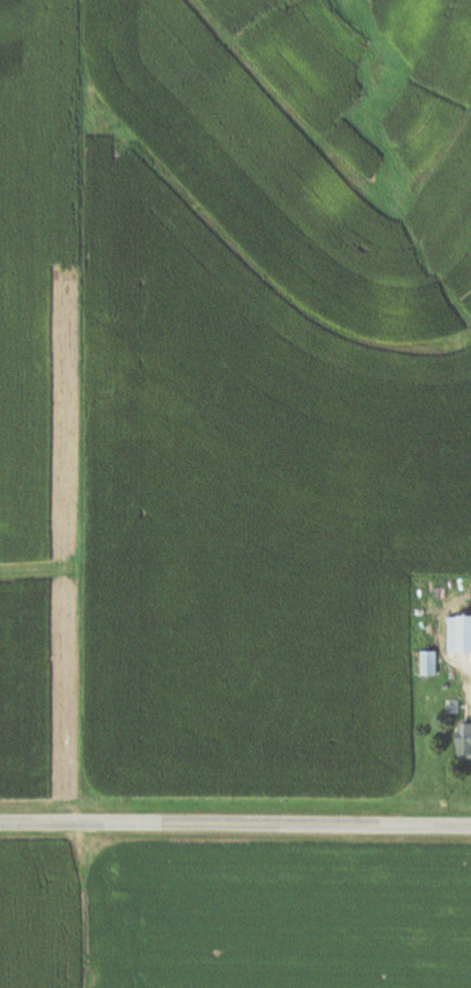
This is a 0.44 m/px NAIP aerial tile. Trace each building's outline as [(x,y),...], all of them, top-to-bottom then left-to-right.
[(450,617),(450,655),(470,655),(470,617),(450,617)] [(422,652),(422,676),(438,676),(438,652),(422,652)] [(446,715),(458,715),(458,701),(446,701),(446,715)] [(459,726),(459,759),(470,759),(470,726),(459,726)]
